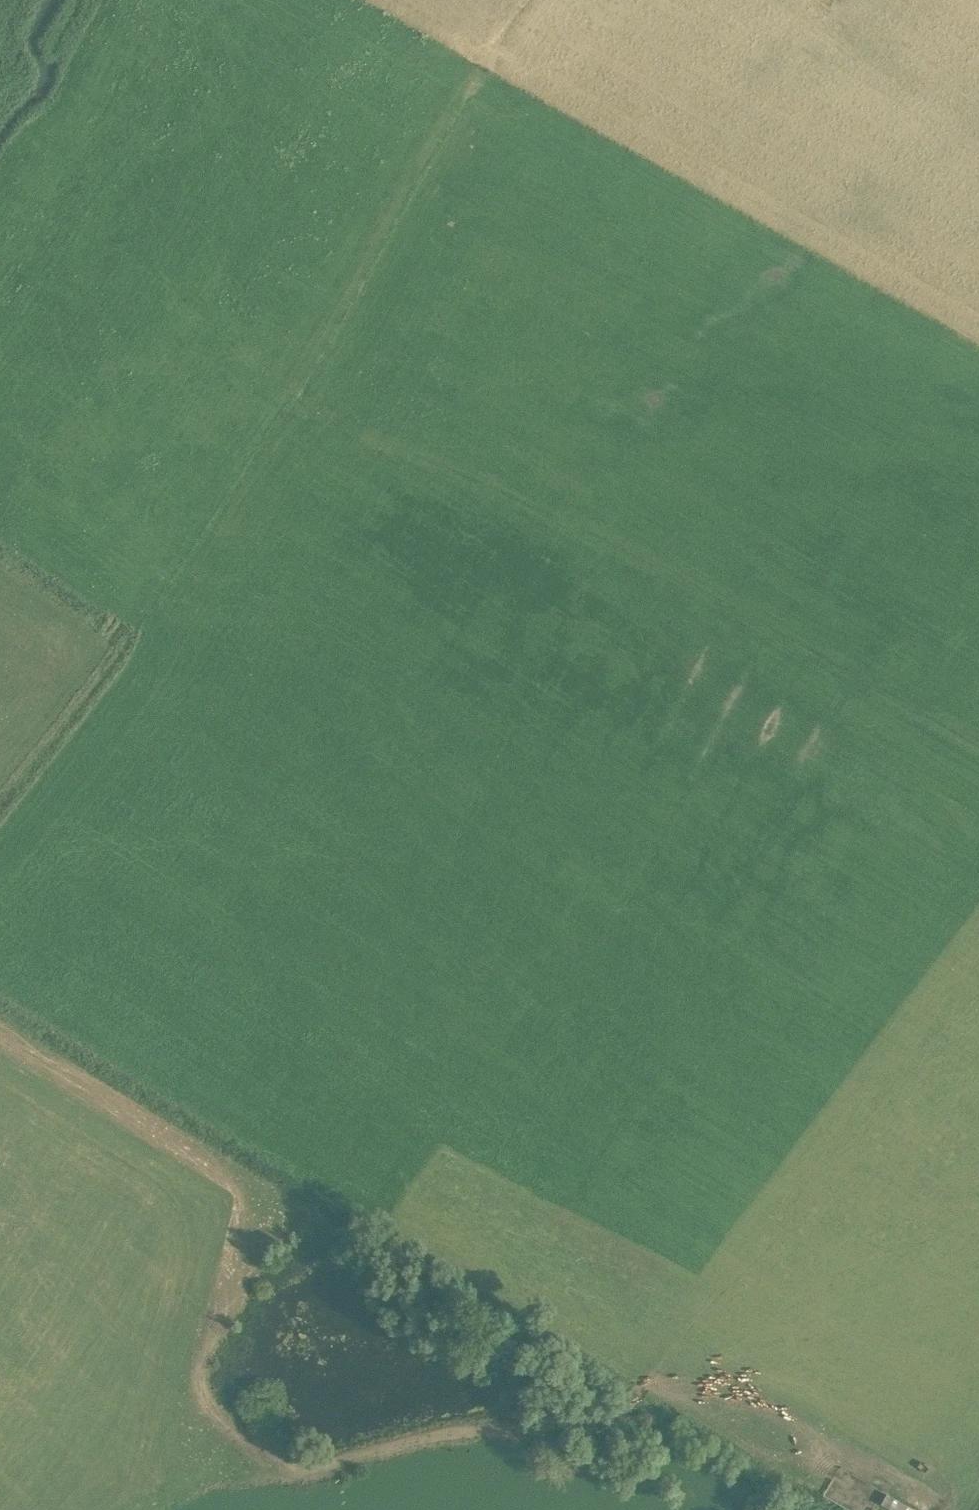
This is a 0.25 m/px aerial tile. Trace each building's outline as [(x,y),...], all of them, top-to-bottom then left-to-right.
[(891,1509),(923,1509),(925,1506),(889,1493),(884,1508),(891,1509)]
